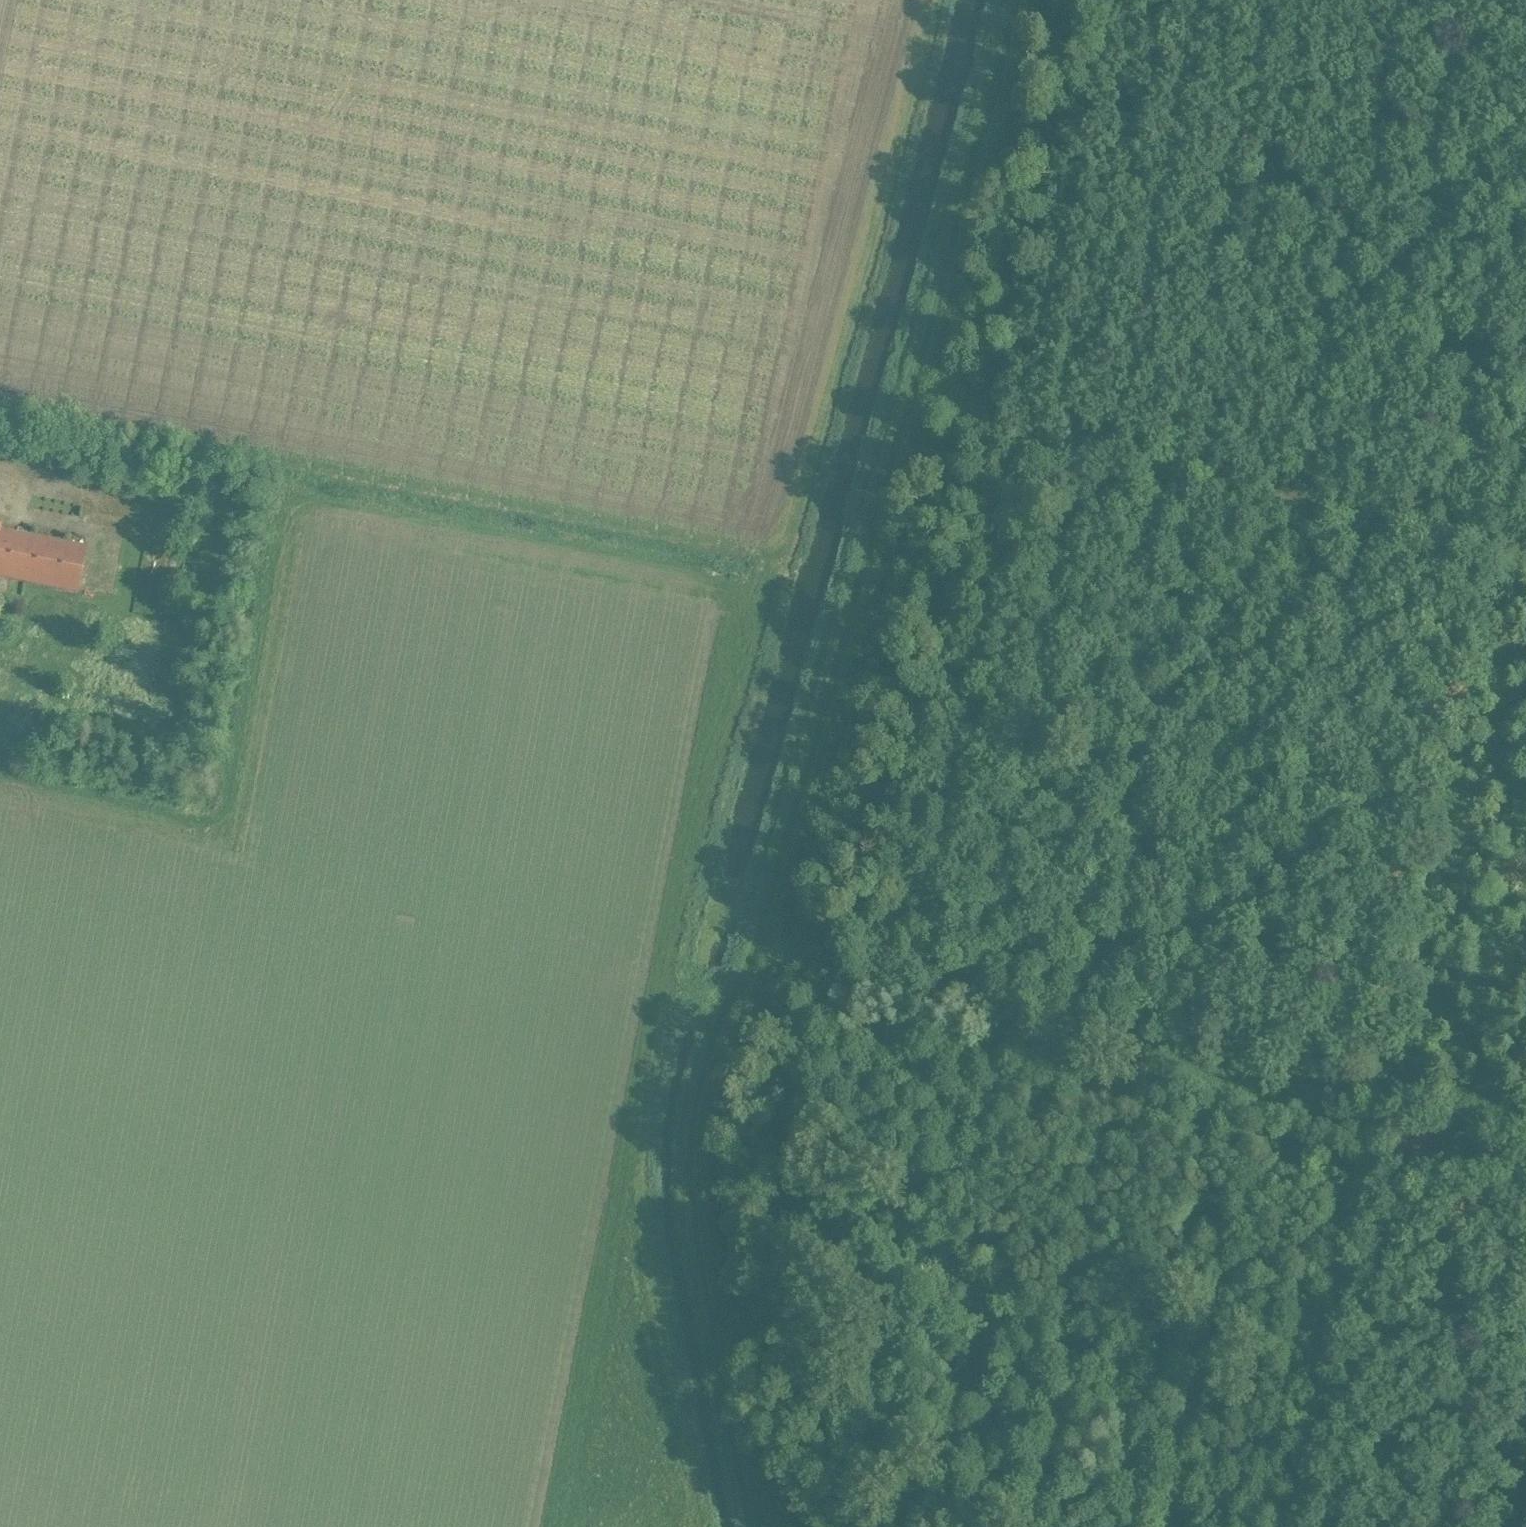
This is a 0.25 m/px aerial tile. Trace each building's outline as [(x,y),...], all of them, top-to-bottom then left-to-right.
[(76,592),(85,546),(0,529),(0,576),(76,592)]
